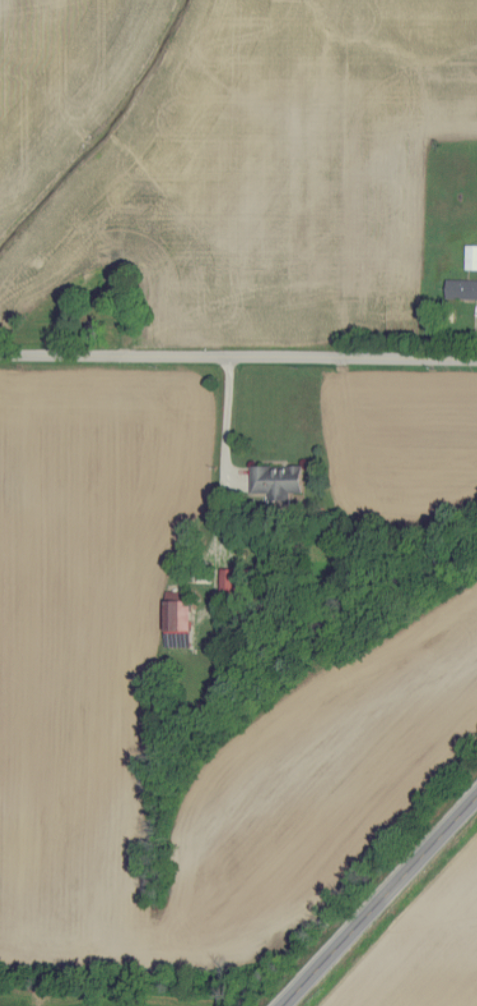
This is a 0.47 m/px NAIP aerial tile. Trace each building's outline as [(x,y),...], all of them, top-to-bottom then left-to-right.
[(469,245),(468,270),(476,270),(476,246),(469,245)] [(448,280),(448,300),(476,300),(476,281),(448,280)] [(273,497),(306,496),(306,466),(255,467),(255,491),(273,491),(273,497)] [(250,570),(224,569),(223,598),(249,599),(250,570)] [(195,631),(194,601),(169,602),(170,632),(195,631)]
